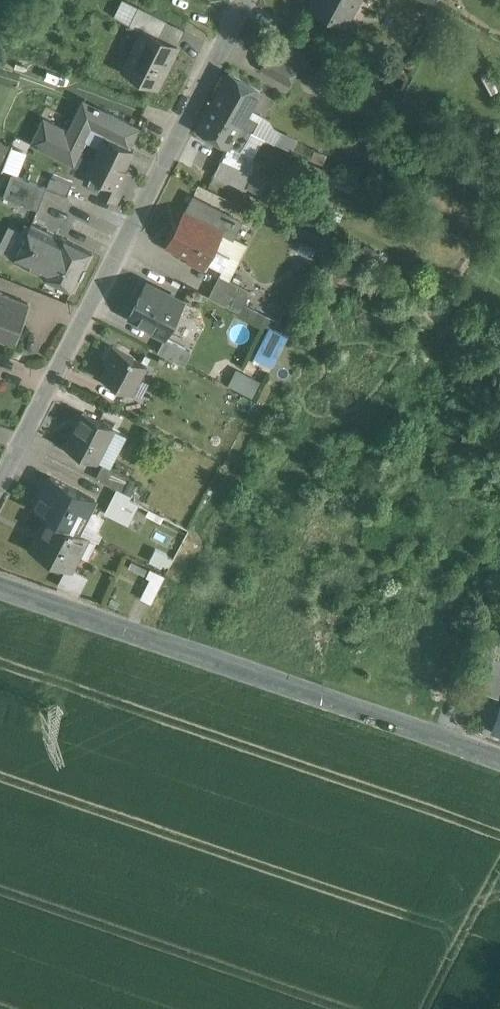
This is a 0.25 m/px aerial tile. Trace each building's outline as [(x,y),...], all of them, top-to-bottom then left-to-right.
[(310,4),(309,4),(308,6),(345,25),(358,0),(312,0),(310,4)] [(446,11),(452,0),(426,0),(446,11)] [(168,19),(139,5),(130,23),(144,30),(145,29),(160,36),(168,19)] [(160,36),(145,29),(144,30),(126,68),(158,84),(177,45),(160,36)] [(279,57),(272,53),(263,69),(289,83),(298,68),(279,57)] [(260,91),(229,74),(212,104),(225,112),(223,116),(240,126),(241,125),(252,131),(258,120),(247,114),(260,91)] [(140,126),(100,106),(96,104),(94,107),(95,108),(87,124),(74,117),(68,129),(44,117),(31,143),(75,164),(87,139),(100,145),(88,171),(105,179),(99,191),(117,200),(131,171),(125,167),(134,149),(130,147),(140,126)] [(225,112),(212,104),(199,128),(198,128),(198,129),(229,146),(240,151),(252,131),(241,125),(240,126),(223,116),(225,112)] [(0,141),(0,168),(4,169),(13,146),(0,141)] [(253,174),(221,159),(214,175),(246,190),(253,174)] [(73,181),(53,173),(48,187),(68,194),(73,181)] [(47,186),(13,174),(5,196),(38,209),(47,186)] [(193,196),(185,211),(184,211),(168,243),(190,255),(188,260),(203,268),(208,259),(223,267),(230,254),(215,246),(222,232),(232,237),(241,220),(193,196)] [(61,237),(32,223),(14,259),(43,273),(44,273),(61,237)] [(92,252),(61,236),(61,237),(44,273),(74,288),(92,252)] [(241,284),(219,274),(214,284),(235,295),(241,284)] [(146,283),(131,314),(151,324),(149,327),(163,334),(180,300),(146,283)] [(235,295),(214,284),(208,295),(230,306),(235,295)] [(251,290),(241,284),(235,295),(230,306),(240,311),(251,290)] [(14,343),(29,302),(0,291),(0,338),(14,343)] [(134,359),(113,347),(113,348),(114,349),(108,361),(106,360),(106,361),(110,363),(102,377),(131,393),(132,391),(130,390),(136,378),(139,379),(146,366),(134,360),(134,359)] [(238,367),(230,383),(254,395),(262,379),(238,367)] [(113,427),(83,412),(65,446),(96,462),(113,427)] [(123,475),(103,465),(97,478),(117,488),(123,475)] [(95,498),(51,476),(35,507),(48,514),(79,530),(95,498)] [(137,503),(117,492),(107,512),(127,522),(137,503)] [(79,530),(48,514),(32,547),(72,567),(89,535),(79,530)] [(154,548),(150,558),(169,565),(173,555),(154,548)] [(165,575),(151,568),(147,575),(151,577),(161,583),(165,575)] [(161,583),(151,577),(140,597),(151,602),(161,583)] [(483,652),(499,658),(499,638),(489,634),(483,652)] [(483,652),(471,687),(485,692),(494,667),(499,669),(499,658),(483,652)] [(494,667),(485,692),(498,696),(499,692),(499,669),(494,667)] [(492,727),(499,729),(499,702),(492,727)]
